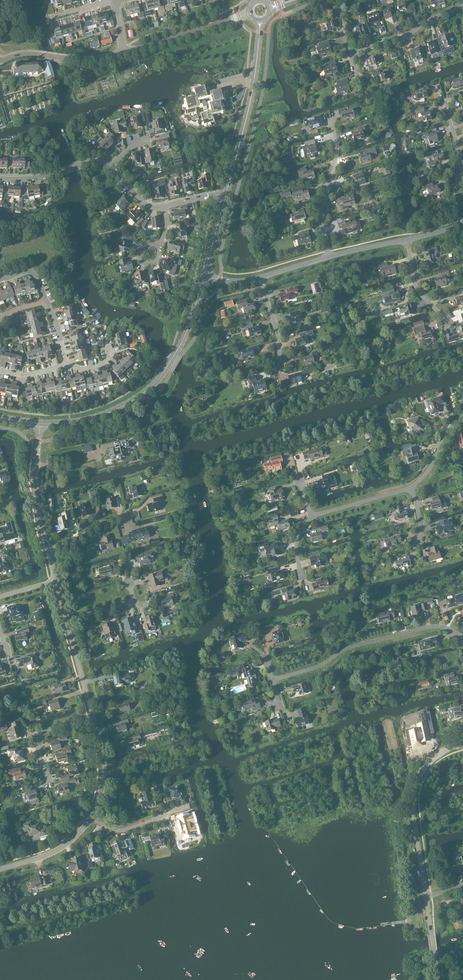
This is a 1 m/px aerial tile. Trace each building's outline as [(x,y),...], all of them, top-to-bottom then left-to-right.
[(161,7),(159,0),(152,2),(154,10),(158,9),(159,14),(165,12),(163,7),(161,7)] [(175,4),(174,0),(167,0),(168,6),(165,6),(167,12),(172,10),(172,8),(176,7),(175,4)] [(175,4),(179,3),(180,8),(186,7),(184,1),(181,2),(181,0),(174,0),(175,4)] [(404,0),(399,0),(399,2),(396,3),(399,11),(406,9),(408,15),(411,13),(414,12),(412,7),(410,8),(409,6),(406,7),(405,5),(406,5),(404,0)] [(150,11),(154,10),(152,2),(146,4),(148,11),(145,12),(146,17),(152,16),(150,11)] [(392,4),(383,7),(384,10),(383,10),(385,14),(384,15),(386,25),(397,21),(395,15),(392,16),(391,13),(391,11),(394,10),(392,4)] [(132,7),(134,15),(137,14),(139,19),(144,18),(143,13),(140,13),(138,6),(132,7)] [(130,16),(134,15),(132,7),(125,9),(127,17),(124,17),(126,23),(131,21),(130,16)] [(110,22),(107,12),(98,15),(101,26),(103,25),(104,25),(103,23),(106,22),(106,23),(110,22)] [(379,15),(377,12),(367,16),(368,20),(367,20),(369,25),(376,22),(377,28),(381,27),(379,22),(381,21),(379,15)] [(94,26),(100,24),(98,15),(91,17),(94,26)] [(87,27),(94,26),(91,17),(84,18),(85,21),(83,22),(84,27),(87,27)] [(340,17),(337,18),(337,17),(333,19),(334,22),(330,23),(331,24),(326,25),(329,32),(333,30),(333,29),(337,28),(337,29),(341,28),(339,22),(341,21),(340,17)] [(85,30),(84,27),(83,22),(80,22),(73,23),(76,32),(82,31),(82,30),(85,30)] [(67,25),(69,34),(76,32),(73,23),(67,25)] [(63,36),(69,34),(67,25),(60,27),(63,36)] [(353,34),(355,33),(357,40),(362,38),(361,37),(365,36),(365,37),(369,36),(365,25),(361,27),(352,30),(353,34)] [(58,37),(63,36),(60,27),(54,29),(56,38),(53,38),(55,45),(60,44),(58,37)] [(102,45),(112,42),(109,31),(104,32),(106,38),(101,40),(102,45)] [(454,51),(452,46),(454,45),(453,41),(451,42),(449,38),(449,39),(448,35),(438,39),(438,41),(442,51),(442,53),(443,56),(449,54),(454,51)] [(92,49),(99,46),(98,40),(97,37),(93,38),(94,41),(90,43),(92,49)] [(319,58),(324,56),(323,55),(331,53),(329,45),(330,45),(329,41),(318,44),(319,48),(317,49),(319,58)] [(442,53),(442,51),(438,41),(428,44),(429,47),(430,52),(427,53),(428,56),(431,55),(438,53),(438,54),(442,53)] [(412,54),(410,55),(411,60),(413,59),(414,60),(415,64),(419,63),(418,61),(425,59),(424,55),(425,55),(423,49),(421,49),(421,48),(415,50),(414,49),(411,51),(412,54)] [(380,63),(378,56),(373,58),(373,59),(370,60),(369,59),(366,60),(369,71),(373,69),(372,67),(376,65),(376,64),(380,63)] [(13,69),(11,69),(12,70),(12,72),(13,72),(13,76),(14,76),(14,75),(18,75),(18,76),(18,75),(25,74),(25,75),(26,75),(26,74),(31,74),(31,75),(32,75),(32,74),(37,74),(38,74),(42,71),(42,72),(43,71),(42,70),(45,69),(46,73),(48,78),(52,76),(54,75),(49,61),(48,62),(43,63),(44,67),(42,68),(42,66),(43,65),(42,65),(37,64),(37,63),(36,63),(36,64),(31,64),(31,63),(31,64),(25,65),(25,64),(24,64),(24,65),(18,65),(18,64),(17,64),(17,65),(13,65),(12,65),(13,69)] [(326,78),(330,76),(330,75),(338,73),(335,65),(336,65),(335,61),(325,64),(326,68),(323,69),(326,78)] [(381,75),(379,71),(372,74),(374,78),(379,76),(381,82),(386,81),(386,80),(390,79),(387,72),(383,73),(383,74),(381,75)] [(338,95),(342,94),(342,93),(350,90),(347,83),(348,83),(347,79),(337,82),(338,86),(335,87),(338,95)] [(461,80),(460,79),(452,81),(454,88),(460,86),(461,89),(462,88),(462,79),(461,80)] [(224,101),(223,97),(225,97),(225,94),(222,94),(221,90),(211,93),(209,88),(209,87),(206,88),(205,88),(205,87),(201,88),(201,90),(199,91),(198,89),(194,90),(196,97),(193,98),(192,97),(191,97),(190,97),(189,98),(189,99),(186,100),(187,103),(184,105),(186,108),(188,107),(189,111),(185,112),(186,115),(185,116),(185,119),(187,119),(188,122),(192,121),(192,122),(193,123),(194,123),(195,122),(195,121),(195,120),(199,119),(198,115),(201,115),(204,125),(208,124),(208,123),(210,122),(211,124),(215,122),(213,116),(217,115),(218,116),(219,116),(220,115),(220,114),(224,113),(223,109),(225,108),(223,105),(222,105),(221,102),(224,101)] [(416,92),(416,93),(415,93),(413,95),(412,97),(413,100),(415,101),(417,102),(420,101),(419,100),(427,97),(426,94),(429,93),(428,88),(419,90),(419,91),(416,92)] [(416,115),(420,114),(423,122),(424,122),(423,120),(426,119),(427,122),(432,120),(430,114),(433,113),(432,110),(425,112),(424,108),(415,111),(416,115)] [(346,112),(345,109),(338,111),(340,116),(341,116),(343,121),(355,117),(353,110),(346,112)] [(121,122),(113,123),(116,134),(123,133),(122,128),(127,127),(125,121),(125,119),(125,118),(123,112),(119,113),(120,119),(121,122)] [(143,127),(142,122),(145,121),(143,114),(139,115),(139,117),(133,119),(131,119),(132,125),(134,124),(135,128),(139,127),(139,128),(143,127)] [(321,116),(303,121),(306,131),(317,128),(317,129),(324,127),(323,123),(321,124),(321,121),(323,121),(321,116)] [(155,135),(161,134),(165,133),(164,129),(163,129),(161,120),(154,122),(156,131),(154,131),(155,135)] [(364,127),(358,129),(359,132),(353,133),(355,142),(368,138),(368,137),(367,132),(366,131),(365,132),(364,127)] [(440,134),(439,131),(428,134),(428,133),(424,134),(422,135),(422,136),(422,137),(422,138),(424,139),(425,139),(428,138),(430,144),(431,145),(433,144),(434,143),(438,142),(436,135),(440,134)] [(104,141),(110,148),(115,144),(113,142),(116,139),(110,133),(107,136),(108,137),(104,141)] [(156,141),(158,149),(169,146),(168,140),(170,140),(169,134),(159,136),(160,140),(156,141)] [(106,152),(110,148),(101,138),(97,143),(98,144),(96,146),(102,153),(104,150),(106,152)] [(305,157),(310,156),(309,155),(317,153),(315,145),(316,145),(315,140),(304,143),(306,148),(303,148),(305,157)] [(366,155),(359,157),(361,164),(372,162),(370,157),(377,155),(376,148),(365,151),(366,155)] [(147,158),(144,158),(145,164),(148,163),(156,162),(153,150),(145,151),(146,155),(147,155),(148,158),(147,158)] [(437,152),(426,155),(427,159),(428,158),(430,162),(428,163),(430,168),(436,167),(435,163),(445,161),(442,154),(438,155),(437,152)] [(140,158),(139,153),(132,155),(134,165),(139,164),(140,167),(145,166),(143,158),(140,158)] [(18,159),(18,169),(24,169),(24,167),(27,167),(27,161),(24,161),(24,157),(18,157),(18,159)] [(10,167),(10,161),(10,158),(7,158),(7,159),(0,159),(0,169),(7,169),(7,167),(10,167)] [(13,169),(18,169),(18,159),(13,159),(13,161),(10,161),(10,167),(13,167),(13,169)] [(305,172),(304,168),(297,170),(299,177),(304,176),(305,181),(314,178),(313,175),(314,175),(313,170),(305,172)] [(365,180),(363,173),(353,176),(355,183),(359,182),(360,185),(366,183),(365,180)] [(199,190),(208,189),(206,183),(209,182),(208,175),(203,176),(204,180),(197,181),(199,190)] [(179,195),(177,187),(180,186),(179,179),(174,180),(175,183),(168,185),(169,189),(170,189),(171,196),(179,195)] [(195,187),(194,180),(190,181),(183,182),(185,193),(193,192),(192,187),(195,187)] [(434,187),(432,183),(422,186),(424,190),(427,189),(430,196),(440,192),(438,185),(434,187)] [(157,200),(164,198),(163,191),(167,190),(165,184),(161,185),(162,188),(155,190),(157,200)] [(14,197),(14,188),(9,187),(9,189),(5,188),(5,195),(8,195),(8,197),(14,197)] [(32,188),(34,197),(40,196),(43,196),(41,187),(38,188),(38,187),(32,188)] [(23,196),(23,190),(20,189),(20,188),(14,188),(14,197),(20,197),(20,196),(23,196)] [(29,198),(34,197),(32,188),(26,189),(27,190),(23,190),(23,196),(24,196),(24,200),(28,200),(29,198)] [(300,193),(299,189),(292,191),(294,198),(298,197),(300,202),(309,199),(308,196),(309,196),(308,191),(300,193)] [(127,199),(123,195),(120,198),(118,195),(113,200),(117,204),(116,205),(122,211),(129,204),(125,200),(127,199)] [(344,198),(337,200),(338,204),(342,203),(343,206),(339,206),(341,211),(349,209),(348,206),(355,204),(353,197),(345,199),(344,198)] [(176,220),(186,217),(185,212),(188,211),(187,206),(180,208),(181,211),(174,212),(176,220)] [(293,223),(305,219),(303,214),(305,214),(303,209),(296,211),(297,214),(290,215),(293,223)] [(133,211),(128,216),(130,218),(130,219),(137,226),(143,220),(141,218),(144,216),(138,211),(135,214),(133,211)] [(142,228),(147,230),(148,231),(152,231),(153,229),(160,228),(159,218),(152,218),(152,222),(150,222),(149,223),(146,221),(142,228)] [(177,229),(175,230),(176,238),(183,237),(183,240),(187,240),(187,236),(185,228),(184,228),(184,227),(183,222),(176,224),(177,227),(177,229)] [(345,235),(352,232),(353,234),(358,233),(355,222),(345,225),(345,222),(338,224),(339,227),(343,226),(345,235)] [(299,247),(304,246),(303,245),(311,242),(309,235),(310,235),(309,231),(298,234),(299,237),(296,238),(299,247)] [(129,242),(123,240),(121,244),(120,244),(118,251),(128,254),(130,248),(128,247),(129,242)] [(184,250),(185,244),(177,242),(176,245),(170,244),(168,251),(179,254),(180,250),(184,250)] [(427,265),(436,263),(433,254),(438,252),(436,247),(434,248),(425,250),(426,253),(424,254),(427,265)] [(166,260),(163,269),(171,271),(170,274),(176,276),(178,265),(181,266),(183,261),(179,260),(172,258),(171,262),(166,260)] [(126,260),(119,262),(120,265),(122,272),(124,272),(125,273),(131,272),(131,270),(133,269),(131,262),(127,263),(126,260)] [(388,267),(387,263),(377,266),(378,270),(382,269),(385,277),(395,274),(393,265),(388,267)] [(444,276),(449,274),(448,270),(440,273),(441,276),(442,276),(442,277),(434,280),(437,287),(441,286),(441,287),(447,285),(444,277),(444,276)] [(152,283),(157,282),(157,285),(159,284),(163,283),(161,275),(158,276),(156,271),(149,273),(152,283)] [(142,276),(142,273),(135,274),(136,279),(134,279),(133,280),(133,281),(132,281),(134,286),(134,287),(136,287),(139,286),(138,284),(144,282),(144,284),(147,283),(145,275),(142,276)] [(5,291),(8,299),(14,296),(9,284),(6,285),(8,290),(5,291)] [(287,289),(287,290),(288,293),(280,295),(282,302),(292,300),(291,297),(292,297),(292,296),(293,296),(293,295),(299,294),(297,287),(287,289)] [(5,291),(2,292),(0,288),(0,295),(3,301),(8,299),(5,291)] [(393,289),(382,292),(386,305),(400,301),(399,299),(400,298),(398,291),(395,292),(393,289)] [(247,301),(237,304),(238,308),(243,307),(245,313),(256,310),(254,303),(248,305),(247,301)] [(66,312),(66,314),(76,311),(75,306),(73,307),(73,304),(64,306),(65,309),(62,310),(62,312),(66,312)] [(406,317),(414,314),(411,305),(399,308),(400,314),(404,313),(406,317)] [(27,319),(41,316),(40,313),(37,314),(36,312),(35,312),(35,310),(25,312),(27,319)] [(64,320),(76,317),(77,316),(76,311),(66,314),(67,316),(63,317),(64,320)] [(293,317),(288,318),(290,325),(292,325),(292,326),(294,326),(294,324),(299,323),(303,322),(301,317),(300,312),(292,314),(293,317)] [(28,324),(39,321),(38,319),(42,318),(41,316),(27,319),(28,324)] [(82,325),(80,326),(79,321),(77,321),(69,323),(69,326),(66,327),(67,332),(72,331),(82,328),(82,325)] [(254,328),(253,324),(244,327),(245,331),(248,330),(250,337),(261,334),(259,327),(254,328)] [(115,342),(127,339),(127,337),(129,336),(129,332),(126,333),(125,331),(126,331),(124,326),(118,328),(120,332),(121,334),(116,336),(116,338),(114,339),(115,342)] [(417,328),(413,329),(415,336),(418,335),(419,338),(421,338),(422,338),(423,341),(424,341),(424,342),(428,346),(433,341),(433,342),(435,340),(434,338),(435,338),(432,335),(431,335),(430,331),(426,332),(424,326),(417,328)] [(446,336),(448,343),(455,341),(455,340),(459,339),(460,340),(462,339),(462,327),(456,329),(458,333),(454,335),(454,334),(446,336)] [(82,336),(84,335),(82,328),(72,331),(73,336),(69,336),(70,339),(82,336)] [(301,339),(295,340),(298,347),(308,344),(307,337),(309,337),(311,336),(313,335),(312,331),(307,332),(299,335),(301,339)] [(127,339),(115,342),(116,345),(118,345),(119,347),(129,345),(127,339)] [(84,345),(87,345),(86,340),(83,341),(75,343),(75,345),(72,346),(72,348),(84,345)] [(43,358),(41,350),(41,349),(39,349),(37,343),(34,344),(36,351),(39,363),(41,362),(41,359),(43,358)] [(243,360),(254,357),(253,352),(259,350),(258,347),(245,350),(245,351),(241,352),(243,360)] [(127,358),(133,364),(134,365),(138,362),(137,361),(137,360),(134,357),(136,356),(133,353),(131,355),(128,352),(126,353),(129,356),(127,358)] [(305,366),(315,363),(313,358),(318,357),(317,352),(310,353),(311,356),(303,359),(305,366)] [(9,363),(11,355),(5,354),(2,367),(5,368),(6,363),(9,363)] [(17,356),(14,370),(17,370),(18,365),(21,366),(23,358),(17,356)] [(133,364),(127,358),(125,359),(123,357),(121,359),(130,367),(133,364)] [(126,371),(130,367),(121,359),(119,360),(122,363),(120,365),(126,371)] [(126,371),(120,365),(118,366),(116,364),(114,365),(122,374),(126,371)] [(119,378),(122,374),(114,365),(112,367),(115,370),(113,372),(119,378)] [(114,376),(111,377),(111,374),(108,374),(107,371),(105,371),(108,383),(113,382),(115,381),(114,378),(115,377),(114,376)] [(104,386),(101,376),(99,377),(98,373),(95,374),(98,386),(99,388),(104,386)] [(300,373),(289,377),(289,380),(284,381),(284,382),(281,382),(282,389),(292,386),(291,384),(302,381),(305,381),(306,379),(306,378),(305,376),(304,375),(303,374),(301,375),(300,373)] [(78,375),(81,387),(82,390),(86,389),(84,377),(81,378),(80,374),(78,375)] [(89,388),(89,390),(94,389),(91,379),(89,379),(88,376),(86,376),(89,388)] [(257,381),(255,376),(248,378),(250,386),(253,385),(255,394),(267,390),(264,379),(257,381)] [(63,397),(62,391),(59,379),(56,380),(57,384),(55,384),(56,391),(57,393),(59,392),(60,398),(63,397)] [(67,390),(64,382),(62,382),(61,379),(59,379),(63,397),(66,396),(65,392),(67,392),(67,390)] [(12,395),(15,382),(12,382),(11,387),(8,386),(6,394),(12,395)] [(47,393),(45,385),(42,385),(42,382),(40,382),(39,382),(42,394),(43,396),(47,395),(47,393)] [(33,399),(33,397),(30,385),(27,385),(28,389),(26,390),(26,391),(23,392),(23,399),(28,398),(28,400),(33,399)] [(430,400),(426,401),(429,412),(430,412),(431,415),(432,415),(433,416),(435,415),(435,414),(440,412),(438,406),(445,403),(443,396),(432,400),(433,402),(431,403),(430,400)] [(418,419),(417,418),(412,420),(412,421),(409,422),(409,421),(406,422),(408,427),(410,426),(412,431),(411,431),(411,433),(422,429),(418,419)] [(118,447),(110,449),(113,457),(113,460),(117,459),(118,460),(122,459),(121,458),(125,457),(124,454),(123,450),(124,449),(129,448),(131,448),(129,442),(118,445),(118,447)] [(84,446),(83,446),(85,454),(93,451),(91,444),(84,446)] [(308,451),(303,453),(305,460),(310,458),(311,461),(317,459),(323,457),(323,456),(326,455),(324,449),(321,450),(320,449),(309,452),(308,451)] [(404,456),(402,457),(405,467),(416,464),(415,461),(419,460),(418,459),(419,458),(419,457),(417,456),(416,453),(414,449),(407,451),(408,451),(403,453),(404,456)] [(282,469),(280,463),(283,463),(281,456),(276,458),(271,460),(272,463),(264,465),(266,471),(275,469),(275,471),(282,469)] [(0,473),(0,478),(2,478),(3,484),(8,483),(6,476),(5,472),(0,473)] [(323,481),(317,483),(319,490),(322,489),(323,490),(329,488),(329,489),(338,486),(335,476),(334,477),(333,474),(330,475),(322,477),(323,481)] [(133,488),(132,486),(129,487),(131,495),(134,494),(135,498),(143,496),(141,486),(133,488)] [(269,493),(267,494),(269,500),(268,500),(268,501),(268,504),(270,505),(272,504),(273,503),(283,500),(282,498),(284,498),(282,490),(278,491),(277,488),(269,490),(269,493)] [(433,511),(442,508),(439,500),(442,500),(441,496),(432,498),(433,502),(430,503),(433,511)] [(149,513),(160,511),(158,503),(161,502),(160,498),(153,499),(154,503),(147,505),(149,513)] [(114,500),(114,499),(106,501),(108,510),(116,508),(119,507),(117,499),(114,500)] [(83,517),(91,516),(90,510),(94,509),(91,500),(87,501),(87,504),(80,506),(83,517)] [(402,512),(402,509),(396,511),(397,516),(395,516),(394,518),(395,520),(396,521),(398,521),(408,518),(406,511),(402,512)] [(61,531),(69,529),(67,521),(70,520),(69,512),(63,514),(64,518),(58,519),(61,531)] [(439,535),(450,532),(453,531),(454,529),(451,526),(450,525),(454,521),(451,519),(446,520),(446,521),(440,523),(441,526),(437,528),(439,535)] [(279,523),(277,520),(269,522),(271,527),(278,525),(279,531),(290,527),(288,520),(279,523)] [(15,538),(12,530),(8,531),(9,534),(4,535),(2,528),(0,529),(0,543),(15,538)] [(129,536),(121,538),(123,545),(128,544),(128,541),(130,541),(131,542),(135,540),(135,539),(139,538),(139,541),(151,538),(148,528),(143,529),(133,532),(133,534),(129,535),(129,536)] [(313,542),(322,539),(320,532),(317,533),(317,534),(311,536),(313,542)] [(111,541),(109,535),(103,536),(105,543),(100,544),(102,551),(114,548),(112,541),(111,541)] [(387,548),(397,545),(396,544),(401,542),(400,536),(392,538),(385,540),(387,548)] [(261,552),(265,551),(267,555),(271,554),(272,557),(281,555),(281,553),(283,552),(281,545),(277,546),(277,544),(268,546),(268,544),(259,546),(258,548),(259,551),(261,552)] [(438,551),(437,547),(431,549),(432,553),(428,554),(430,561),(441,558),(439,551),(438,551)] [(8,551),(2,552),(3,553),(0,554),(0,555),(1,559),(0,559),(0,573),(3,573),(6,572),(10,570),(7,561),(11,560),(10,557),(11,556),(10,554),(9,554),(8,551)] [(154,552),(145,554),(136,557),(137,560),(139,560),(141,567),(151,564),(149,558),(155,557),(154,552)] [(321,556),(321,555),(309,558),(312,566),(316,565),(317,568),(325,566),(324,563),(325,562),(323,556),(321,556)] [(405,567),(411,566),(409,557),(402,558),(402,559),(397,560),(395,564),(397,569),(405,567)] [(101,578),(107,577),(106,576),(113,574),(112,572),(116,571),(114,563),(110,564),(111,567),(99,570),(101,578)] [(275,573),(274,569),(267,571),(268,575),(271,574),(273,582),(284,579),(282,571),(275,573)] [(156,573),(157,574),(148,577),(152,588),(161,586),(160,583),(164,581),(163,577),(165,576),(163,570),(156,573)] [(314,591),(321,590),(320,588),(328,586),(326,578),(316,581),(316,583),(312,584),(314,591)] [(289,591),(288,588),(280,590),(282,596),(285,595),(286,600),(291,599),(293,598),(293,597),(296,596),(295,593),(296,593),(295,589),(289,591)] [(163,608),(173,605),(171,598),(174,597),(173,593),(167,595),(168,598),(161,600),(163,608)] [(460,595),(455,597),(456,600),(453,601),(453,600),(452,599),(446,601),(448,608),(453,607),(454,606),(462,604),(462,605),(462,594),(460,595)] [(14,606),(7,608),(9,614),(12,614),(12,616),(15,617),(19,616),(20,617),(26,615),(25,610),(24,610),(22,603),(14,605),(14,606)] [(427,611),(425,604),(411,608),(414,619),(422,617),(419,608),(422,607),(423,612),(427,611)] [(390,621),(389,618),(395,617),(393,611),(376,616),(377,620),(378,619),(378,620),(379,624),(390,621)] [(146,632),(151,631),(151,632),(155,631),(156,628),(156,626),(155,626),(153,616),(145,618),(147,625),(145,626),(146,632)] [(133,625),(131,619),(124,621),(126,626),(124,627),(126,634),(133,632),(133,635),(139,633),(136,624),(133,625)] [(275,644),(285,642),(281,629),(284,629),(283,624),(277,625),(279,632),(272,634),(275,644)] [(110,629),(109,625),(102,627),(104,631),(107,640),(115,637),(114,635),(117,634),(115,627),(110,629)] [(17,643),(21,641),(22,643),(21,644),(22,646),(24,647),(26,646),(26,644),(26,642),(25,642),(24,640),(27,640),(26,635),(30,634),(28,628),(21,630),(22,633),(15,635),(17,643)] [(233,651),(242,648),(241,643),(247,641),(245,634),(229,639),(233,651)] [(425,650),(434,647),(433,644),(439,643),(438,637),(423,642),(425,650)] [(39,667),(35,654),(27,657),(24,658),(25,659),(22,660),(22,659),(16,661),(18,667),(24,665),(24,666),(31,664),(32,669),(39,667)] [(255,683),(257,683),(255,675),(254,675),(253,671),(250,672),(249,669),(241,671),(243,679),(246,678),(248,685),(245,685),(247,690),(256,687),(255,683)] [(122,675),(121,672),(112,674),(114,681),(115,681),(116,686),(121,685),(122,687),(127,686),(126,684),(132,683),(130,674),(122,675)] [(454,677),(453,673),(444,676),(445,681),(448,680),(450,687),(459,684),(458,679),(457,679),(456,676),(454,677)] [(58,685),(58,683),(52,684),(53,687),(55,687),(57,694),(67,691),(65,683),(58,685)] [(307,693),(305,684),(292,687),(294,693),(300,691),(301,695),(300,695),(307,693)] [(46,701),(38,703),(39,707),(46,705),(47,707),(50,706),(51,710),(56,709),(56,710),(57,710),(57,711),(60,710),(60,709),(60,708),(58,700),(47,703),(46,701)] [(121,713),(130,710),(129,704),(132,703),(131,700),(123,702),(124,705),(119,707),(121,713)] [(255,703),(254,700),(243,703),(245,711),(253,709),(253,711),(261,708),(259,702),(255,703)] [(462,716),(462,706),(452,709),(455,719),(462,716)] [(306,715),(304,709),(297,711),(299,717),(296,718),(299,727),(305,725),(305,724),(309,723),(309,724),(307,715),(306,715)] [(281,726),(278,719),(275,720),(274,721),(273,722),(273,720),(265,723),(268,732),(275,729),(275,728),(281,726)] [(118,733),(127,730),(125,724),(129,723),(128,720),(122,721),(123,725),(116,726),(118,733)] [(11,741),(20,738),(18,729),(21,728),(19,721),(13,723),(15,728),(8,730),(11,741)] [(419,729),(410,731),(413,747),(421,745),(434,743),(430,727),(426,728),(425,724),(418,725),(419,729)] [(128,741),(130,748),(140,745),(140,746),(143,745),(140,735),(133,737),(134,740),(128,741)] [(53,751),(61,748),(60,742),(51,744),(53,751)] [(9,757),(14,756),(15,761),(15,762),(25,760),(24,757),(25,757),(24,754),(23,754),(23,751),(19,752),(18,748),(7,751),(9,757)] [(58,763),(68,760),(67,755),(72,754),(71,752),(71,750),(71,749),(70,749),(62,751),(63,754),(56,756),(58,763)] [(79,774),(76,767),(71,768),(70,767),(67,768),(70,776),(79,774)] [(18,773),(17,770),(11,772),(12,777),(15,776),(17,781),(27,778),(25,771),(18,773)] [(66,793),(70,792),(67,784),(57,786),(59,794),(65,793),(66,793)] [(183,798),(179,786),(169,789),(172,800),(179,798),(182,806),(188,804),(186,797),(183,798)] [(152,792),(149,792),(148,788),(141,790),(145,802),(141,803),(143,810),(156,806),(154,799),(151,800),(150,795),(153,794),(154,796),(158,795),(156,789),(152,790),(152,792)] [(32,792),(31,789),(24,791),(25,796),(28,795),(30,802),(35,800),(39,799),(36,791),(32,792)] [(186,816),(179,818),(185,837),(199,833),(197,827),(193,828),(191,824),(195,823),(193,814),(186,816)] [(24,832),(29,831),(30,836),(38,834),(39,837),(47,835),(46,829),(40,831),(39,824),(33,826),(32,821),(22,824),(24,832)] [(159,837),(159,835),(150,837),(153,847),(160,846),(160,848),(166,846),(163,836),(159,837)] [(122,842),(114,845),(115,848),(116,849),(116,850),(114,851),(116,856),(117,856),(119,860),(122,859),(122,860),(125,859),(125,858),(127,857),(127,856),(129,855),(127,848),(124,848),(123,846),(122,842)] [(91,851),(89,851),(91,859),(94,859),(95,862),(100,860),(99,857),(97,850),(98,849),(97,843),(90,845),(91,849),(91,851)] [(75,871),(82,870),(80,858),(73,860),(73,862),(70,863),(72,871),(75,870),(75,871)] [(48,885),(45,877),(40,879),(39,878),(30,881),(33,888),(36,888),(37,889),(42,887),(41,883),(43,883),(44,886),(48,885)]
